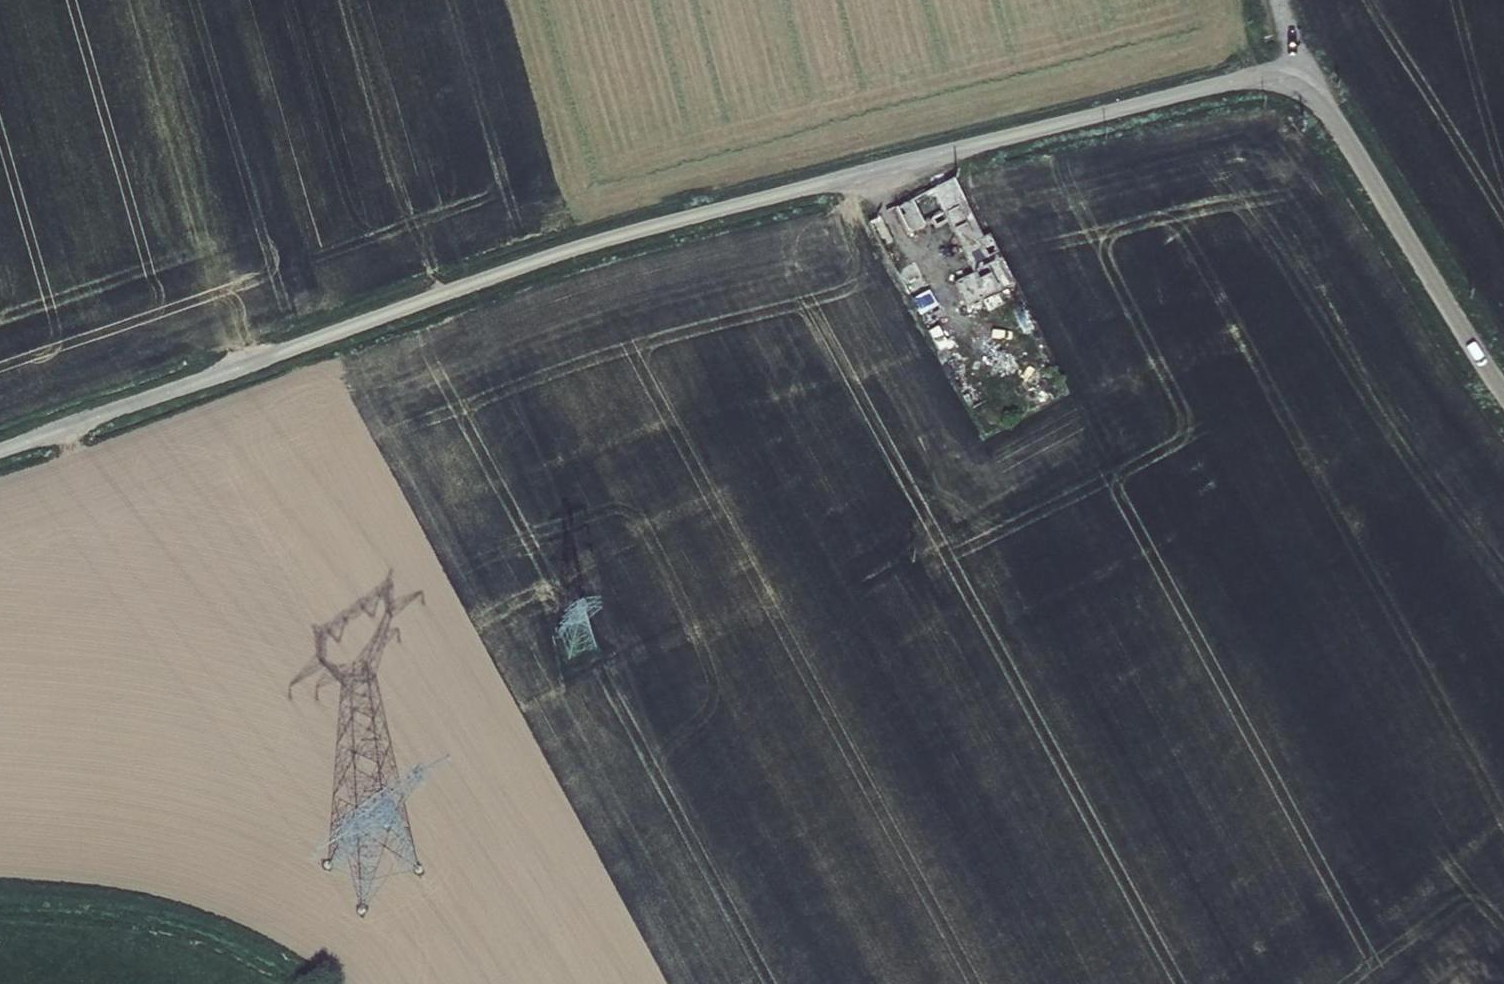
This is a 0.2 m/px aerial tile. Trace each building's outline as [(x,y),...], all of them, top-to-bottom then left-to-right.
[(953,181),(896,211),(908,234),(934,220),(939,228),(948,223),(987,299),(1016,286),(991,236),(982,240),(953,181)]
